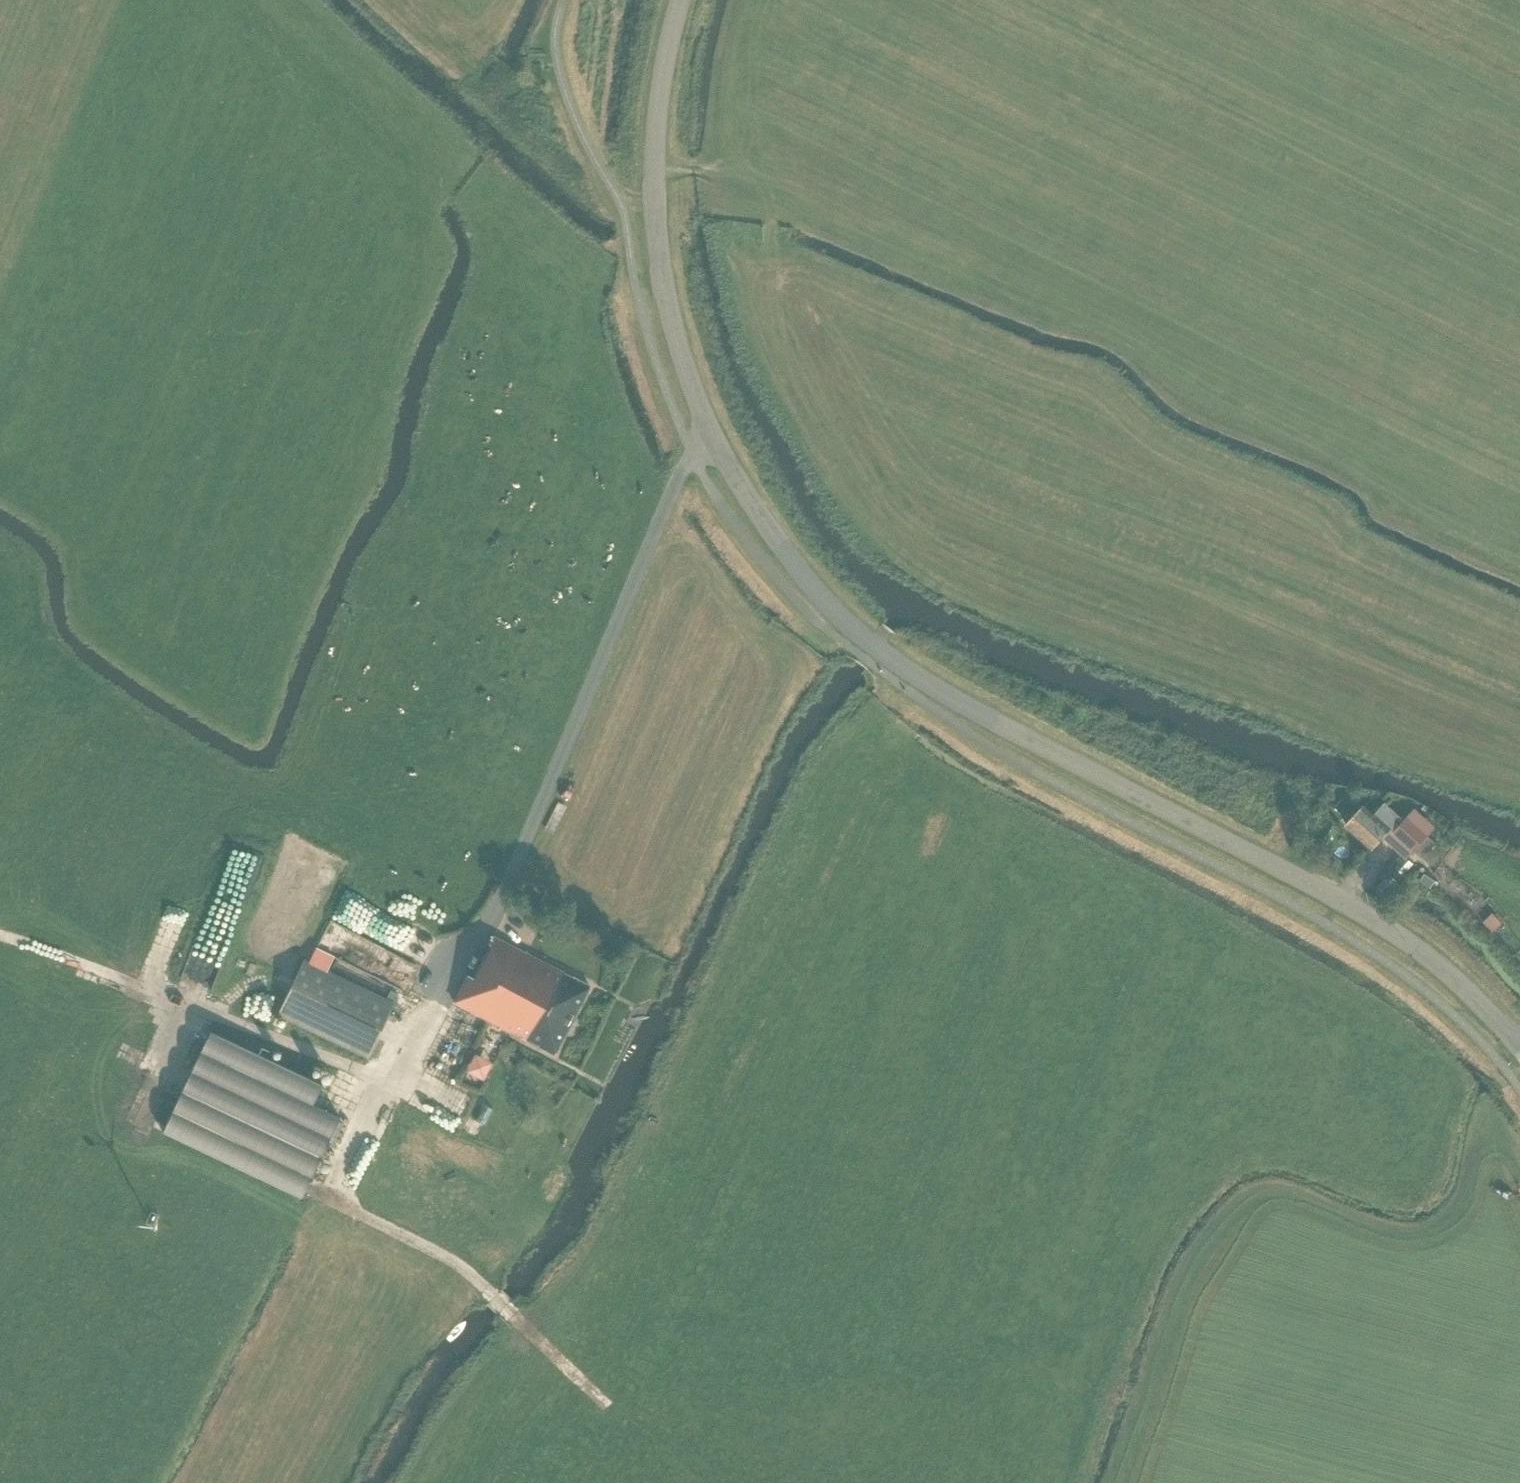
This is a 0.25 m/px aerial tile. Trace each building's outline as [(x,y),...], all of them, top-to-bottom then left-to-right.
[(1383,806),(1382,808),(1374,816),(1390,829),(1414,851),(1428,836),(1401,812),(1396,818),(1383,806)] [(1347,826),(1372,849),(1390,829),(1374,816),(1364,807),(1347,826)] [(1475,912),(1485,900),(1451,874),(1441,886),(1475,912)] [(1495,911),(1489,904),(1486,907),(1483,910),(1489,916),(1483,922),(1492,933),(1502,924),(1492,913),(1495,911)] [(480,953),(452,1004),(554,1055),(590,986),(493,937),(483,955),(480,953)] [(368,1058),(394,1003),(303,960),(277,1015),(368,1058)] [(322,1085),(211,1033),(164,1133),(302,1199),(340,1118),(313,1105),(322,1085)] [(475,1057),(467,1076),(488,1085),(497,1066),(475,1057)]
